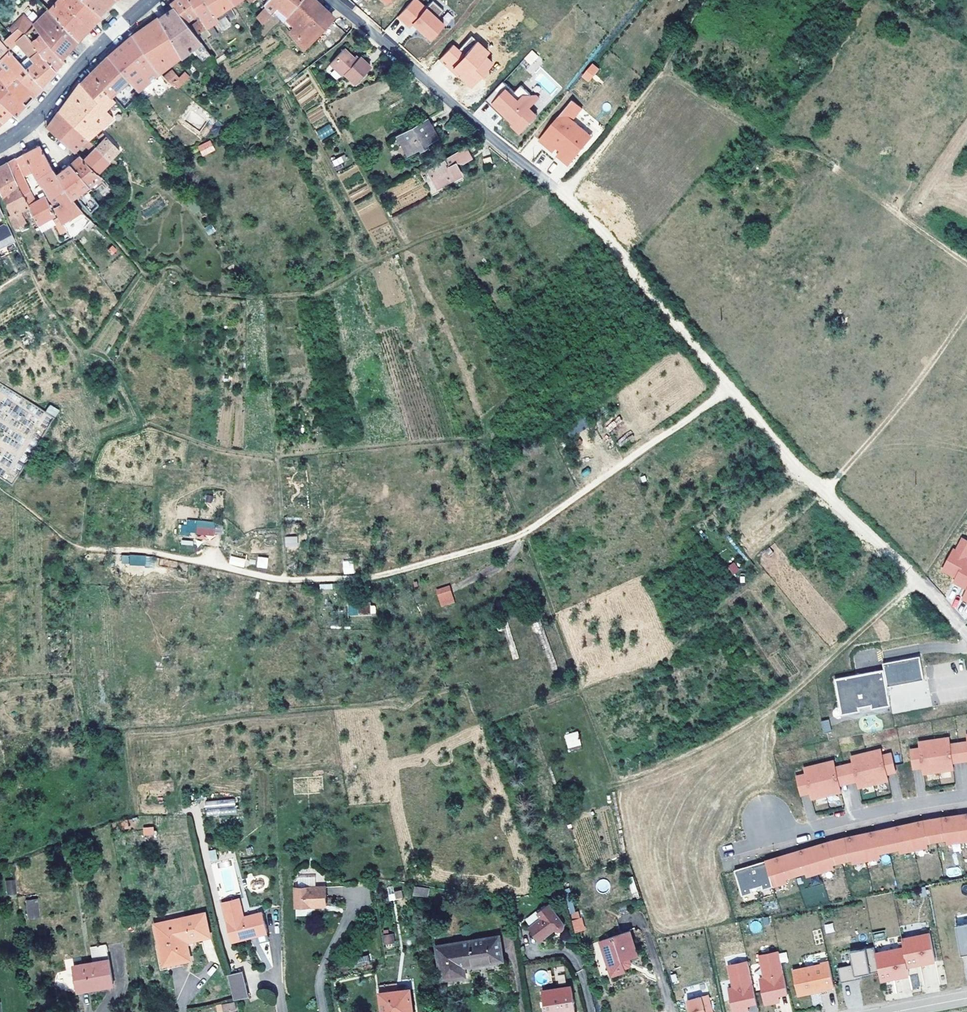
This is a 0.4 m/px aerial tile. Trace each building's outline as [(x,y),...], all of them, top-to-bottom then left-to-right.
[(85,0),(58,0),(49,11),(77,41),(88,30),(102,15),(101,14),(85,0)] [(101,14),(108,7),(115,0),(85,0),(101,14)] [(189,0),(175,0),(170,4),(173,8),(196,35),(206,28),(189,0)] [(204,0),(189,0),(206,28),(212,24),(218,20),(215,16),(204,0)] [(230,0),(204,0),(215,16),(221,12),(224,16),(227,14),(230,21),(235,17),(229,7),(233,4),(230,0)] [(301,0),(268,0),(264,4),(267,9),(272,14),(275,11),(283,21),(301,0)] [(314,0),(301,0),(283,21),(306,48),(333,17),(320,5),(314,0)] [(398,16),(410,26),(413,22),(430,38),(444,23),(437,17),(444,10),(433,0),(432,0),(426,7),(418,0),(412,0),(398,16)] [(196,35),(173,8),(162,15),(153,21),(180,57),(192,48),(203,61),(211,55),(201,42),(196,35)] [(262,24),(272,14),(267,9),(257,17),(262,24)] [(77,41),(49,11),(33,26),(40,35),(62,58),(69,50),(77,41)] [(33,26),(23,14),(14,24),(17,28),(25,33),(33,26)] [(180,57),(153,21),(141,30),(132,36),(161,75),(180,57)] [(11,33),(17,28),(14,24),(8,30),(11,33)] [(219,35),(212,24),(206,28),(213,36),(215,35),(217,37),(219,35)] [(55,71),(31,41),(25,33),(17,28),(11,33),(10,34),(4,40),(10,47),(16,41),(29,57),(34,63),(26,69),(30,74),(43,86),(48,80),(55,71)] [(59,67),(64,60),(62,58),(40,35),(31,41),(55,71),(59,67)] [(172,86),(165,79),(161,75),(132,36),(132,35),(118,47),(108,56),(128,79),(130,82),(137,89),(138,91),(154,77),(168,90),(171,87),(172,86)] [(427,73),(435,80),(446,67),(472,90),(495,64),(487,57),(491,53),(471,36),(459,49),(453,44),(427,73)] [(21,64),(3,43),(2,42),(0,40),(0,80),(5,86),(15,77),(36,95),(40,91),(43,87),(43,86),(30,74),(26,69),(21,64)] [(355,83),(371,67),(360,57),(358,58),(356,60),(353,57),(344,48),(330,63),(343,75),(345,73),(355,83)] [(534,62),(539,57),(532,50),(520,63),(531,74),(538,66),(534,62)] [(119,88),(128,79),(108,56),(92,72),(80,83),(93,97),(102,88),(109,96),(119,88)] [(26,69),(34,63),(29,57),(21,64),(26,69)] [(589,82),(599,68),(591,63),(581,77),(589,82)] [(177,87),(191,74),(186,70),(179,77),(173,70),(165,79),(172,86),(176,89),(177,87)] [(15,77),(5,86),(0,80),(0,101),(3,104),(13,114),(15,116),(25,105),(36,95),(15,77)] [(122,91),(130,82),(128,79),(119,88),(122,91)] [(503,82),(485,101),(500,115),(503,112),(506,114),(505,116),(513,124),(512,126),(520,133),(535,117),(527,110),(537,100),(521,86),(514,93),(503,82)] [(88,139),(113,117),(106,109),(115,100),(109,96),(102,88),(93,97),(80,83),(66,101),(58,111),(73,125),(88,139)] [(138,91),(137,89),(132,93),(140,103),(145,99),(138,91)] [(0,101),(0,121),(2,123),(6,119),(13,114),(3,104),(0,101)] [(572,101),(539,141),(553,152),(559,144),(563,148),(557,156),(568,165),(581,150),(577,146),(588,133),(572,120),(571,119),(575,115),(576,116),(582,109),(572,101)] [(88,139),(73,125),(58,111),(52,119),(47,127),(74,152),(83,144),(91,152),(83,160),(97,173),(110,160),(96,147),(88,139)] [(438,138),(426,118),(398,134),(409,154),(418,149),(420,151),(428,146),(427,144),(438,138)] [(439,137),(427,118),(426,118),(438,138),(439,137)] [(329,123),(316,131),(321,140),(334,132),(329,123)] [(120,150),(103,132),(98,137),(102,141),(96,147),(110,160),(114,164),(117,162),(113,157),(120,150)] [(592,137),(588,133),(577,146),(581,150),(592,137)] [(409,154),(398,134),(395,136),(407,156),(409,154)] [(210,140),(197,146),(202,157),(215,150),(210,140)] [(72,197),(57,174),(40,145),(30,150),(23,154),(26,160),(32,171),(58,217),(62,223),(82,211),(72,197)] [(461,174),(455,162),(457,161),(463,162),(471,158),(465,146),(426,167),(420,170),(421,173),(428,170),(437,187),(461,174)] [(32,171),(26,160),(23,154),(15,158),(23,176),(32,171)] [(334,166),(347,161),(345,155),(332,160),(334,166)] [(88,186),(101,176),(97,173),(83,160),(79,157),(73,161),(69,164),(88,186)] [(55,215),(42,191),(37,194),(39,199),(34,201),(23,176),(15,158),(12,160),(7,162),(18,182),(23,194),(28,203),(29,206),(37,222),(42,231),(55,224),(53,220),(52,217),(55,215)] [(18,182),(7,162),(0,166),(0,192),(0,193),(18,182)] [(88,186),(69,164),(64,169),(60,171),(75,195),(88,186)] [(75,195),(60,171),(57,174),(72,197),(75,195)] [(91,189),(104,180),(103,178),(101,176),(88,186),(91,189)] [(29,206),(28,203),(23,194),(18,182),(0,193),(10,213),(8,214),(13,227),(26,221),(21,210),(29,206)] [(91,212),(100,204),(89,191),(78,198),(78,199),(91,212)] [(66,231),(62,223),(58,217),(53,220),(55,224),(61,234),(66,231)] [(7,224),(0,227),(0,246),(15,240),(7,224)] [(208,235),(216,232),(212,224),(204,228),(208,235)] [(38,256),(30,237),(25,239),(30,251),(25,253),(29,261),(38,256)] [(8,249),(17,245),(15,240),(0,246),(0,257),(9,253),(8,249)] [(49,405),(45,412),(56,417),(59,410),(49,405)] [(689,466),(683,459),(670,470),(676,477),(689,466)] [(186,525),(182,525),(181,535),(190,535),(190,532),(195,532),(195,535),(215,536),(216,522),(187,519),(186,525)] [(297,536),(285,537),(285,548),(298,547),(297,536)] [(961,537),(955,548),(953,547),(941,570),(958,578),(956,582),(966,588),(966,540),(961,537)] [(145,556),(130,554),(130,562),(145,563),(145,556)] [(228,564),(243,567),(245,559),(230,555),(228,564)] [(257,556),(256,567),(267,569),(268,558),(257,556)] [(354,573),(353,560),(342,560),(343,574),(354,573)] [(727,566),(732,575),(739,571),(735,562),(727,566)] [(449,585),(435,589),(441,607),(455,603),(449,585)] [(859,595),(850,603),(861,615),(870,607),(859,595)] [(347,603),(348,616),(376,614),(375,601),(347,603)] [(884,669),(887,686),(924,679),(920,656),(883,663),(884,669)] [(884,669),(835,679),(841,715),(860,711),(860,707),(871,705),(872,709),(891,705),(887,686),(884,669)] [(829,719),(822,721),(824,733),(832,731),(829,719)] [(567,748),(581,745),(577,731),(564,734),(567,748)] [(919,742),(920,748),(911,750),(911,756),(920,755),(922,767),(923,773),(938,771),(954,769),(953,763),(951,750),(960,749),(966,748),(966,741),(959,743),(950,744),(949,738),(934,740),(919,742)] [(953,763),(962,761),(966,761),(966,748),(960,749),(951,750),(953,763)] [(810,792),(812,799),(825,795),(841,791),(837,773),(846,771),(854,769),(857,781),(859,787),(874,783),(888,780),(887,774),(884,762),(893,759),(891,753),(882,755),(881,749),(851,756),(853,763),(844,765),(835,767),(834,761),(804,768),(806,774),(796,777),(798,783),(807,780),(810,792)] [(920,755),(911,756),(913,768),(922,767),(920,755)] [(893,759),(884,762),(887,774),(896,772),(893,759)] [(837,773),(840,785),(849,783),(857,781),(854,769),(846,771),(837,773)] [(798,783),(801,795),(810,792),(807,780),(798,783)] [(943,840),(946,839),(947,843),(961,841),(966,840),(966,814),(959,815),(941,817),(944,831),(941,831),(943,840)] [(941,817),(924,820),(927,833),(929,833),(930,842),(943,840),(941,831),(944,831),(941,817)] [(904,825),(893,827),(896,840),(894,841),(895,850),(900,849),(900,853),(928,847),(927,843),(930,842),(929,833),(927,833),(924,820),(904,825)] [(155,834),(154,826),(144,827),(144,835),(155,834)] [(893,827),(876,831),(879,844),(881,843),(883,852),(895,850),(894,841),(896,840),(893,827)] [(863,833),(845,837),(848,851),(846,851),(848,860),(852,859),(853,863),(880,857),(879,853),(883,852),(881,843),(879,844),(876,831),(863,833)] [(845,837),(829,842),(832,855),(834,854),(836,863),(848,860),(846,851),(848,851),(845,837)] [(799,865),(802,873),(806,872),(807,876),(834,868),(833,864),(836,863),(834,854),(832,855),(829,842),(806,848),(797,851),(802,864),(799,865)] [(215,850),(202,853),(204,863),(218,861),(215,850)] [(797,851),(781,856),(785,869),(787,868),(790,877),(802,873),(799,865),(802,864),(797,851)] [(735,870),(742,895),(753,892),(752,888),(762,885),(763,889),(787,882),(786,878),(790,877),(787,868),(785,869),(781,856),(772,859),(755,864),(739,869),(735,870)] [(957,867),(947,870),(949,877),(959,874),(957,867)] [(316,887),(316,877),(299,878),(299,888),(316,887)] [(606,879),(596,882),(599,892),(610,889),(606,879)] [(17,891),(16,880),(7,881),(8,892),(17,891)] [(427,897),(429,888),(415,886),(414,895),(427,897)] [(562,893),(560,886),(554,889),(556,896),(562,893)] [(326,906),(326,887),(316,887),(299,888),(295,888),(296,907),(326,906)] [(403,897),(402,890),(394,891),(396,898),(403,897)] [(244,918),(239,899),(234,900),(239,919),(244,918)] [(39,915),(37,900),(27,901),(29,916),(39,915)] [(269,939),(262,913),(244,918),(239,919),(234,900),(223,903),(228,922),(233,941),(257,935),(259,942),(269,939)] [(565,924),(563,923),(550,905),(538,913),(542,918),(531,927),(540,940),(553,931),(551,929),(554,926),(556,929),(557,930),(558,931),(560,931),(562,931),(563,930),(564,929),(565,927),(565,925),(565,924)] [(189,958),(187,946),(192,944),(191,939),(209,935),(204,915),(157,925),(165,963),(181,960),(189,958)] [(584,928),(581,917),(574,919),(576,930),(584,928)] [(832,923),(823,925),(825,934),(834,932),(832,923)] [(961,956),(966,955),(966,923),(956,925),(961,956)] [(638,956),(630,931),(600,941),(609,966),(612,964),(616,974),(626,971),(625,968),(629,966),(631,963),(629,959),(638,956)] [(395,941),(394,933),(384,935),(385,942),(395,941)] [(904,947),(908,966),(936,961),(931,933),(902,938),(904,947)] [(502,960),(499,937),(438,947),(443,979),(465,975),(463,966),(502,960)] [(113,983),(106,944),(91,947),(93,963),(74,966),(79,989),(113,983)] [(874,946),(850,952),(853,965),(856,976),(861,975),(880,971),(875,952),(874,946)] [(880,971),(882,981),(909,975),(908,966),(904,947),(875,952),(880,971)] [(778,995),(788,993),(779,951),(760,955),(764,977),(759,978),(765,1004),(776,1002),(775,999),(779,998),(778,995)] [(370,962),(369,954),(354,957),(355,965),(370,962)] [(166,968),(182,965),(181,960),(165,963),(166,968)] [(757,1002),(748,961),(729,965),(734,987),(729,988),(734,1011),(742,1011),(745,1011),(744,1008),(748,1008),(748,1004),(757,1002)] [(821,964),(793,971),(799,996),(811,993),(810,991),(819,989),(820,991),(827,990),(827,989),(835,987),(829,961),(821,963),(821,964)] [(856,976),(853,965),(838,968),(841,983),(857,979),(856,976)] [(249,996),(243,971),(228,975),(235,1000),(249,996)] [(396,991),(395,984),(380,986),(380,993),(396,991)] [(572,987),(543,991),(546,1011),(576,1011),(572,987)] [(411,989),(396,991),(380,993),(383,1011),(413,1011),(411,989)] [(685,1001),(689,1011),(712,1011),(706,993),(685,1001)] [(236,1009),(235,1001),(225,1004),(226,1011),(236,1009)]
